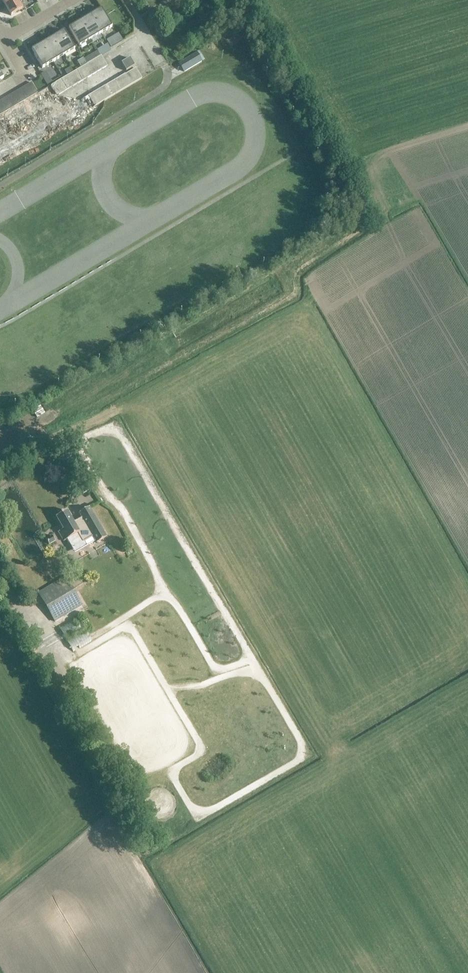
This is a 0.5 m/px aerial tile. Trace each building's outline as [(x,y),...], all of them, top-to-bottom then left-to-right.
[(4,5),(11,16),(22,9),(17,0),(18,0),(14,0),(4,5)] [(90,16),(101,34),(112,28),(103,13),(103,14),(101,10),(91,16),(90,14),(89,14),(90,16)] [(80,22),(90,40),(101,34),(90,16),(80,22),(79,20),(79,21),(80,22)] [(68,28),(79,47),(90,40),(80,22),(70,28),(69,27),(68,27),(69,28),(68,28)] [(53,38),(63,56),(74,50),(64,31),(63,31),(62,30),(62,31),(63,32),(53,38)] [(52,38),(42,44),(53,62),(63,56),(53,38),(52,36),(51,37),(52,38)] [(42,45),(31,51),(34,55),(42,69),(53,62),(42,44),(41,43),(42,45)] [(100,56),(97,51),(84,59),(86,64),(100,56)] [(196,54),(197,53),(178,64),(184,73),(202,62),(201,62),(196,54)] [(101,56),(96,59),(102,70),(107,67),(101,56)] [(82,58),(76,61),(79,67),(85,63),(82,58)] [(126,71),(134,66),(129,58),(121,63),(126,71)] [(96,59),(91,62),(97,72),(102,70),(96,59)] [(91,62),(86,65),(92,75),(97,72),(91,62)] [(86,65),(81,68),(87,78),(92,75),(86,65)] [(73,72),(70,68),(64,71),(67,76),(73,72)] [(81,68),(76,71),(83,81),(87,78),(81,68)] [(138,74),(135,69),(125,75),(128,80),(138,74)] [(76,71),(72,74),(78,84),(83,81),(76,71)] [(72,74),(67,76),(73,87),(78,84),(72,74)] [(141,79),(138,74),(128,80),(131,85),(141,79)] [(120,78),(126,88),(131,85),(128,80),(125,75),(120,78)] [(67,76),(62,79),(68,90),(73,87),(67,76)] [(48,85),(52,82),(49,77),(44,80),(47,85),(48,85)] [(115,80),(121,91),(126,88),(120,78),(115,80)] [(62,79),(57,82),(63,93),(68,90),(62,79)] [(110,83),(116,94),(121,91),(115,80),(110,83)] [(57,82),(52,85),(58,95),(63,93),(57,82)] [(26,86),(32,96),(37,93),(31,83),(26,86)] [(105,86),(112,97),(116,94),(110,83),(105,86)] [(27,99),(32,96),(26,86),(21,89),(27,99)] [(101,89),(107,99),(112,97),(105,86),(101,89)] [(23,102),(27,99),(21,89),(17,92),(23,102)] [(96,92),(102,102),(107,99),(101,89),(96,92)] [(18,105),(23,102),(17,92),(12,94),(18,105)] [(13,108),(18,105),(12,94),(7,97),(13,108)] [(8,110),(13,108),(7,97),(2,100),(8,110)] [(8,110),(2,100),(0,101),(0,108),(3,113),(8,110)] [(23,102),(18,105),(24,115),(29,113),(23,102)] [(19,118),(24,115),(18,105),(13,108),(19,118)] [(19,118),(13,108),(8,111),(15,121),(19,118)] [(10,124),(15,121),(8,111),(4,114),(10,124)] [(4,114),(0,116),(0,119),(5,127),(10,124),(4,114)] [(41,406),(33,411),(37,418),(45,414),(41,406)] [(67,511),(56,517),(63,529),(58,532),(64,542),(67,540),(73,550),(83,544),(83,543),(93,537),(97,544),(106,538),(88,508),(79,513),(82,518),(74,523),(67,511)] [(55,541),(52,536),(46,540),(49,545),(55,541)] [(82,606),(65,577),(38,593),(55,622),(82,606)]
